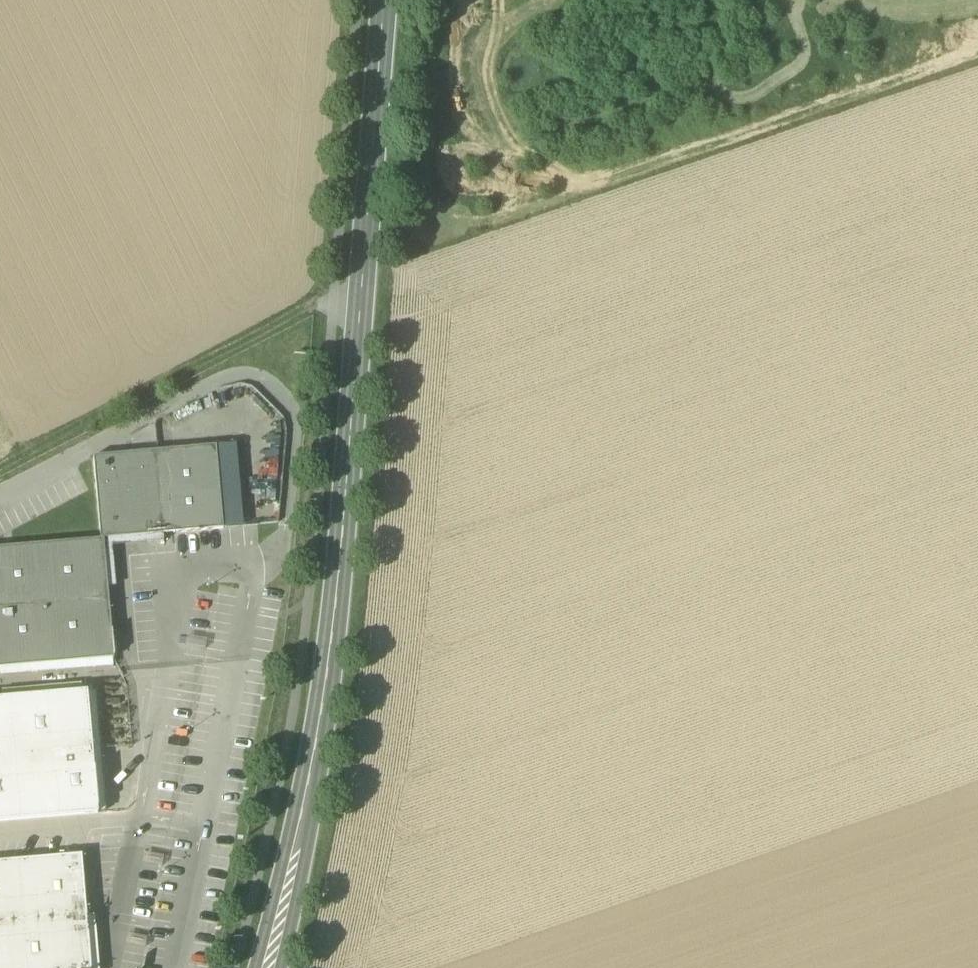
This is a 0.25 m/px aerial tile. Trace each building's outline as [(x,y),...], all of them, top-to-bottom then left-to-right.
[(94,457),(101,539),(103,539),(168,533),(223,528),(216,446),(94,457)] [(114,658),(104,551),(103,539),(101,539),(0,548),(0,668),(114,658)] [(88,691),(67,693),(72,752),(93,751),(88,691)] [(93,751),(72,752),(67,693),(0,698),(0,822),(98,814),(93,751)] [(90,956),(81,855),(0,862),(0,967),(91,967),(90,956)]
